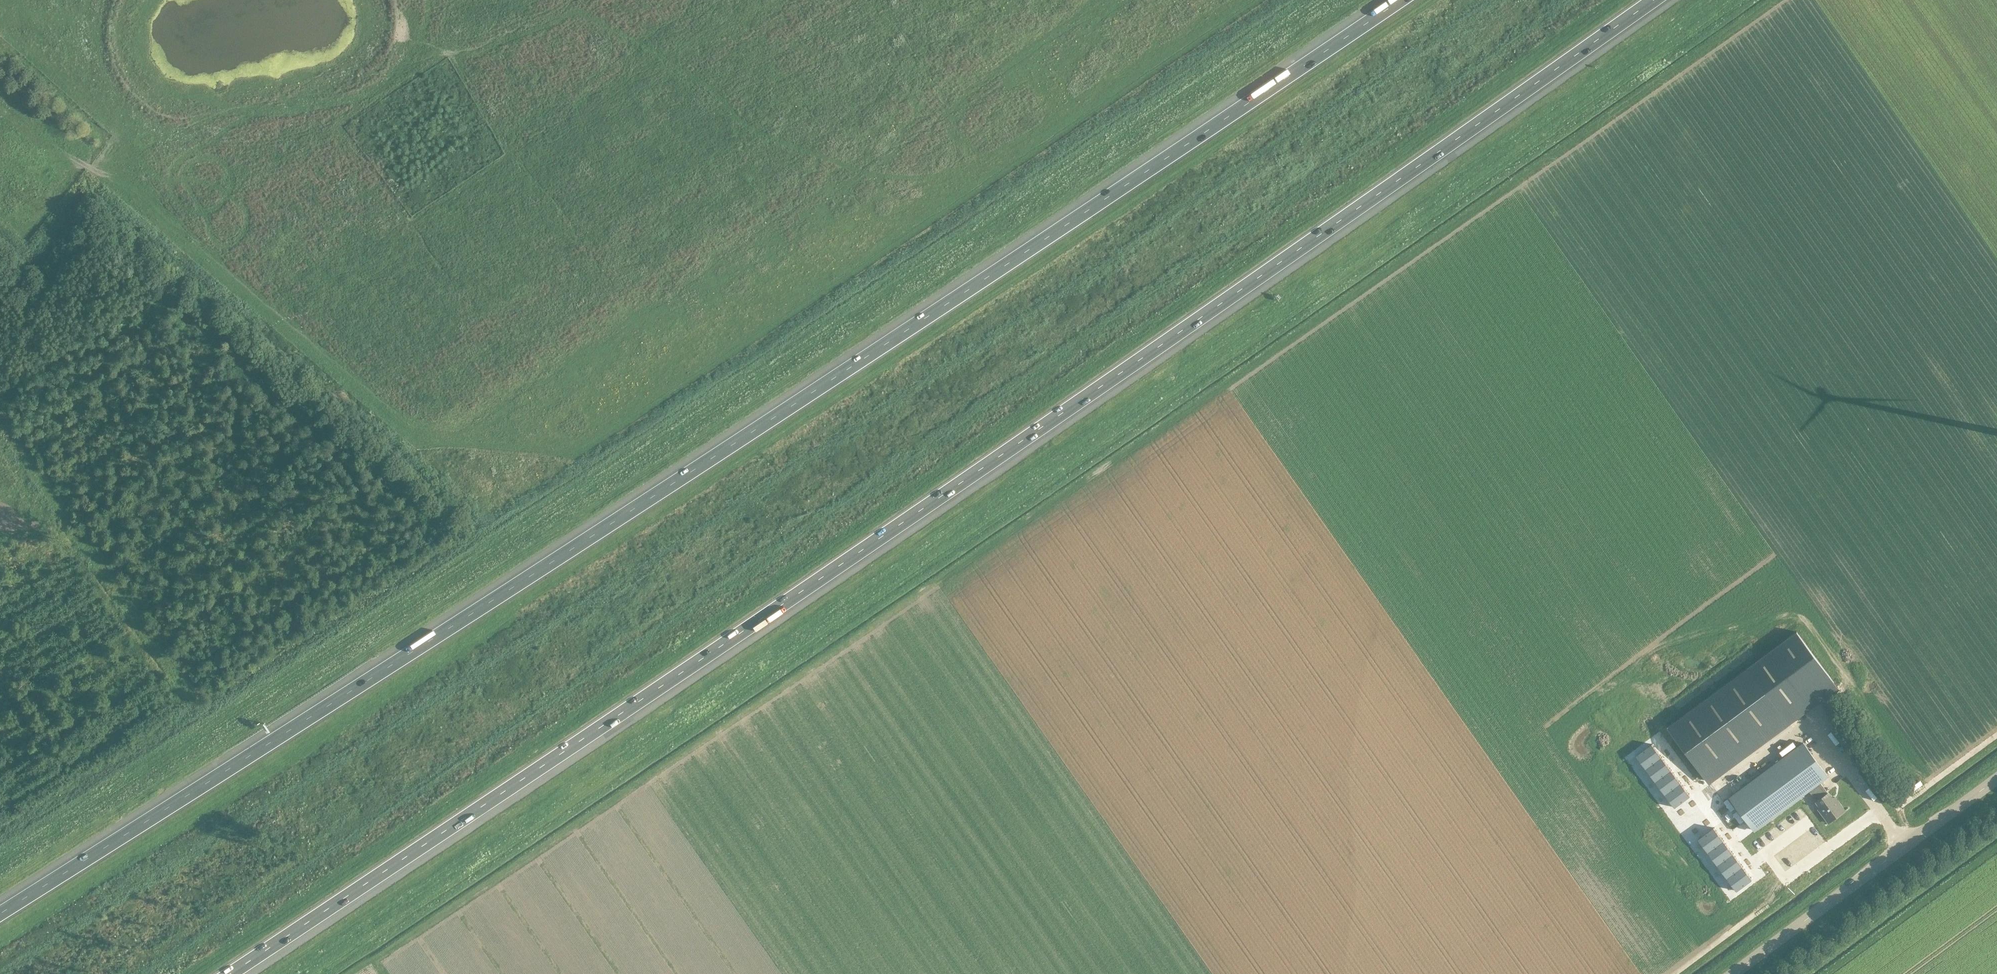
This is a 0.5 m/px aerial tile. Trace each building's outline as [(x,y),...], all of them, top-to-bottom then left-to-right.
[(1795,631),(1747,668),(1667,728),(1703,777),(1815,692),(1816,694),(1833,681),(1795,631)] [(282,724),(258,738),(262,744),(286,730),(282,724)] [(1661,734),(1645,745),(1650,752),(1665,740),(1661,734)] [(1665,740),(1650,752),(1655,758),(1670,747),(1665,740)] [(1792,803),(1809,791),(1820,782),(1828,776),(1803,742),(1767,770),(1731,797),(1756,831),(1792,803)] [(1670,747),(1655,758),(1660,765),(1675,754),(1670,747)] [(1675,754),(1660,765),(1665,772),(1680,761),(1675,754)] [(1680,761),(1665,772),(1670,779),(1685,767),(1680,761)] [(1685,767),(1670,779),(1675,785),(1690,774),(1685,767)] [(1690,774),(1675,785),(1680,792),(1695,781),(1690,774)] [(1695,781),(1680,792),(1685,799),(1700,787),(1695,781)] [(1828,793),(1820,782),(1809,791),(1817,801),(1821,807),(1819,809),(1829,823),(1846,811),(1835,797),(1833,798),(1828,793)] [(1722,817),(1707,829),(1712,835),(1727,824),(1722,817)] [(1727,824),(1712,835),(1717,842),(1732,831),(1727,824)] [(1732,831),(1717,842),(1722,849),(1737,837),(1732,831)] [(1737,837),(1722,849),(1727,855),(1742,844),(1737,837)] [(1742,844),(1727,855),(1732,862),(1747,851),(1742,844)] [(1747,851),(1732,862),(1737,869),(1752,858),(1747,851)] [(1752,858),(1737,869),(1742,876),(1757,864),(1752,858)] [(1757,864),(1742,876),(1747,882),(1762,871),(1757,864)]
